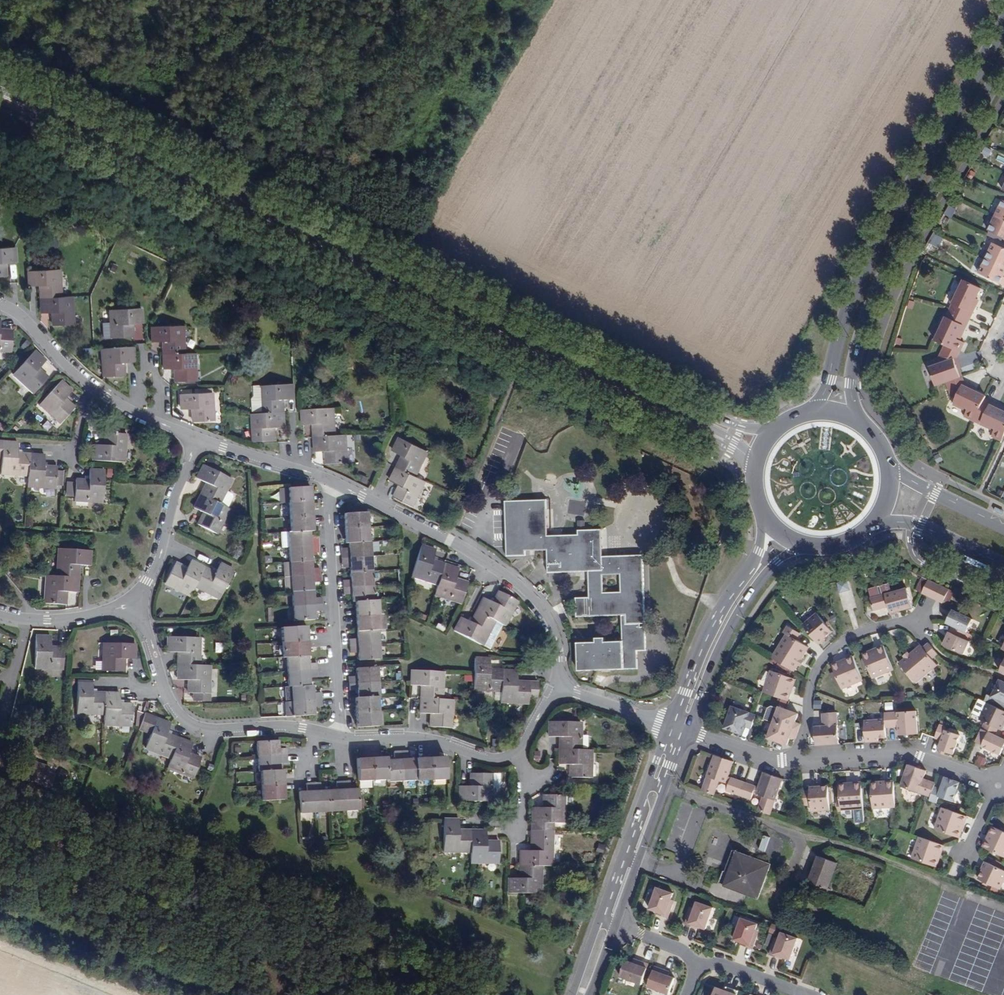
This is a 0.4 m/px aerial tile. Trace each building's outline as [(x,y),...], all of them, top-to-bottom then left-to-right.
[(1003,219),(1003,200),(996,215),(1003,219)] [(956,210),(949,206),(944,215),(951,219),(956,210)] [(996,215),(989,230),(1003,238),(1003,219),(996,215)] [(943,239),(933,234),(929,244),(939,249),(943,239)] [(985,258),(1003,268),(1003,248),(992,242),(985,258)] [(0,250),(0,277),(2,277),(2,265),(13,264),(12,249),(0,250)] [(985,258),(978,272),(1003,285),(1003,284),(1003,276),(1003,273),(1003,268),(985,258)] [(57,271),(25,273),(26,288),(36,288),(37,315),(48,315),(49,327),(71,326),(69,298),(58,299),(57,271)] [(954,301),(949,310),(968,319),(975,304),(972,303),(981,287),(965,277),(956,293),(954,292),(950,299),(952,300),(954,301)] [(138,310),(106,312),(107,324),(99,325),(100,340),(101,340),(101,342),(108,341),(108,340),(129,339),(129,330),(130,330),(130,326),(139,325),(138,310)] [(963,333),(968,319),(949,310),(945,317),(943,316),(941,315),(938,322),(940,323),(932,339),(935,340),(944,345),(960,352),(960,351),(964,342),(960,340),(961,338),(958,337),(960,332),(963,333)] [(12,352),(13,330),(0,329),(1,319),(0,319),(0,351),(12,352)] [(184,326),(151,327),(152,342),(163,342),(163,354),(163,369),(174,369),(175,381),(196,381),(195,353),(185,353),(184,326)] [(957,358),(960,352),(944,345),(940,353),(938,352),(937,356),(939,362),(927,366),(933,386),(935,386),(944,382),(947,382),(962,376),(959,369),(958,366),(961,365),(957,358)] [(133,347),(101,349),(103,377),(124,375),(124,362),(134,362),(133,347)] [(47,361),(35,351),(13,375),(34,393),(48,378),(39,369),(47,361)] [(974,421),(986,396),(985,396),(969,388),(970,386),(964,383),(962,376),(947,382),(949,390),(947,391),(949,395),(954,398),(951,405),(958,409),(959,407),(965,410),(965,412),(962,417),(973,423),(974,421)] [(72,391),(61,381),(40,405),(61,423),(74,407),(65,399),(72,391)] [(295,400),(294,384),(262,386),(255,387),(255,397),(253,399),(254,412),(264,412),(264,413),(253,414),(254,442),(276,441),(275,428),(286,427),(285,400),(295,400)] [(212,392),(181,394),(182,409),(192,409),(192,422),(214,421),(212,392)] [(985,399),(974,421),(980,424),(979,425),(987,429),(988,427),(994,430),(993,432),(990,438),(1001,443),(1003,438),(1003,412),(1001,410),(1002,407),(985,399)] [(335,408),(302,410),(303,425),(314,425),(315,452),(326,452),(327,464),(349,463),(347,435),(337,435),(335,408)] [(507,425),(501,423),(482,467),(500,475),(517,436),(505,431),(507,425)] [(124,462),(126,434),(106,432),(105,445),(94,445),(93,460),(124,462)] [(429,452),(400,438),(394,451),(403,456),(391,481),(401,485),(395,497),(414,506),(426,481),(417,477),(429,452)] [(3,442),(0,441),(0,474),(1,474),(28,475),(28,486),(56,488),(57,467),(45,466),(45,456),(30,454),(18,454),(18,442),(3,442)] [(938,453),(934,456),(937,463),(942,461),(938,453)] [(232,479),(203,465),(196,478),(206,483),(194,507),(203,512),(197,524),(216,534),(229,509),(228,508),(233,497),(232,494),(226,491),(232,479)] [(105,471),(90,469),(89,480),(76,479),(75,500),(103,502),(105,471)] [(311,501),(310,486),(289,488),(281,488),(282,503),(290,503),(291,532),(288,533),(290,562),(283,562),(284,578),(285,593),(291,592),(293,621),(315,620),(315,612),(323,611),(322,605),(322,597),(314,598),(313,591),(313,582),(321,582),(321,576),(320,568),(313,569),(312,561),(312,554),(319,553),(319,546),(319,539),(311,539),(310,532),(313,531),(312,517),(311,501)] [(579,531),(579,535),(548,537),(547,500),(506,502),(508,556),(526,555),(526,551),(548,550),(549,573),(589,571),(590,598),(577,598),(577,617),(623,615),(624,642),(605,642),(605,638),(596,638),(597,642),(579,643),(580,671),(638,669),(637,651),(646,651),(646,627),(641,628),(641,623),(646,623),(643,556),(602,557),(601,530),(579,531)] [(385,615),(378,616),(377,600),(374,600),(371,542),(367,542),(366,512),(344,513),(345,528),(346,543),(348,543),(349,547),(341,548),(342,556),(342,562),(349,562),(350,572),(350,580),(343,581),(344,588),(344,595),(351,594),(352,601),(355,601),(356,617),(357,631),(357,638),(349,639),(350,647),(350,653),(358,652),(358,660),(380,659),(379,630),(385,630),(385,615)] [(436,550),(421,546),(411,576),(438,585),(435,595),(461,603),(468,583),(455,579),(459,569),(432,560),(436,550)] [(90,566),(91,550),(59,549),(58,576),(46,575),(45,603),(65,604),(66,592),(77,593),(79,565),(90,566)] [(219,599),(234,570),(220,563),(214,574),(190,562),(185,571),(174,566),(165,584),(190,596),(195,586),(219,599)] [(848,580),(838,582),(841,592),(851,589),(848,580)] [(922,593),(935,599),(942,586),(928,580),(922,593)] [(942,603),(949,589),(942,586),(935,599),(942,603)] [(907,588),(871,598),(875,610),(889,606),(891,613),(913,607),(907,588)] [(494,622),(501,625),(504,627),(517,601),(498,591),(493,603),(483,598),(470,623),(461,618),(454,631),(482,645),(486,638),(494,622)] [(875,610),(877,617),(888,614),(886,607),(875,610)] [(946,623),(966,632),(972,619),(952,610),(946,623)] [(831,631),(816,612),(801,624),(818,644),(825,638),(824,637),(831,631)] [(493,642),(501,625),(494,622),(486,638),(493,642)] [(772,658),(794,671),(798,664),(801,660),(809,647),(796,640),(800,633),(787,625),(783,632),(786,634),(772,658)] [(287,657),(288,687),(291,686),(292,702),(286,702),(286,716),(315,715),(314,707),(322,706),(322,700),(322,693),(314,693),(313,685),(310,685),(310,677),(318,677),(317,670),(317,663),(309,664),(309,656),(308,641),(307,626),(282,628),(284,657),(287,657)] [(966,632),(952,626),(943,646),(963,655),(970,642),(963,638),(966,632)] [(50,637),(36,636),(35,668),(62,669),(63,648),(50,648),(50,637)] [(200,638),(168,637),(168,652),(178,652),(178,680),(188,681),(188,693),(209,694),(210,666),(199,666),(200,638)] [(135,644),(103,643),(102,671),(124,672),(124,659),(135,659),(135,644)] [(928,643),(923,648),(920,645),(898,664),(915,684),(937,665),(932,659),(938,655),(928,643)] [(869,651),(862,654),(864,659),(868,668),(873,678),(893,670),(883,645),(876,648),(877,651),(870,653),(869,651)] [(839,662),(832,665),(842,689),(863,680),(852,656),(845,659),(846,661),(839,664),(839,662)] [(529,698),(536,698),(537,684),(529,683),(521,683),(521,682),(517,682),(517,671),(490,670),(490,658),(476,658),(474,674),(474,690),(501,691),(501,702),(528,703),(529,698)] [(356,713),(357,728),(378,726),(376,696),(380,696),(378,667),(356,668),(357,676),(349,676),(349,684),(349,691),(357,690),(358,697),(355,697),(356,713)] [(444,672),(412,670),(411,685),(421,686),(421,699),(420,713),(431,714),(430,727),(451,728),(453,700),(442,699),(444,672)] [(793,687),(796,679),(771,671),(763,692),(788,701),(791,693),(788,693),(791,686),(793,687)] [(1003,711),(1003,682),(998,679),(990,696),(986,694),(983,701),(986,702),(1003,711)] [(92,682),(77,682),(76,713),(103,714),(103,725),(131,725),(132,705),(119,705),(120,694),(92,693),(92,682)] [(986,702),(978,719),(985,722),(982,729),(993,734),(996,728),(1000,731),(1003,723),(1003,720),(1003,711),(986,702)] [(767,706),(763,718),(769,720),(773,708),(767,706)] [(773,723),(798,731),(801,724),(796,723),(799,714),(779,707),(773,723)] [(751,730),(756,715),(736,708),(728,730),(742,735),(744,728),(751,730)] [(884,712),(885,719),(885,727),(899,726),(900,735),(918,734),(917,710),(884,712)] [(815,727),(816,745),(840,744),(838,712),(823,714),(823,726),(815,727)] [(171,724),(156,719),(145,748),(171,758),(167,768),(193,778),(200,759),(189,754),(193,744),(167,734),(171,724)] [(878,737),(886,737),(885,727),(885,719),(864,720),(865,742),(878,741),(878,737)] [(581,722),(549,722),(548,737),(559,737),(559,764),(569,764),(569,778),(591,778),(591,749),(581,749),(581,722)] [(768,738),(788,745),(791,737),(796,738),(798,731),(773,723),(768,738)] [(945,731),(947,727),(939,725),(935,738),(941,740),(938,750),(940,750),(945,752),(953,755),(960,735),(945,731)] [(982,729),(975,742),(981,745),(981,746),(999,754),(1002,747),(1003,743),(1003,739),(993,734),(982,729)] [(279,741),(256,742),(258,771),(262,771),(263,801),(285,800),(284,785),(283,770),(280,770),(280,763),(288,762),(287,754),(287,748),(279,749),(279,741)] [(372,757),(357,758),(358,779),(388,778),(388,782),(417,780),(417,779),(446,778),(445,756),(431,757),(416,758),(408,758),(407,751),(401,751),(394,751),(395,759),(387,759),(387,756),(372,757)] [(728,777),(733,761),(715,755),(702,790),(714,795),(719,780),(729,784),(726,791),(751,799),(753,792),(764,796),(758,810),(771,815),(783,779),(765,773),(759,788),(728,777)] [(976,764),(987,765),(988,756),(977,755),(976,764)] [(923,779),(926,771),(908,765),(908,767),(901,786),(924,794),(931,797),(934,786),(935,783),(923,779)] [(470,786),(460,786),(460,801),(491,801),(491,773),(470,773),(470,786)] [(959,782),(945,778),(941,789),(934,786),(931,797),(929,800),(936,803),(939,796),(953,801),(959,782)] [(307,791),(299,791),(300,814),(359,810),(358,788),(350,788),(350,780),(344,780),(336,781),(337,789),(329,790),(320,790),(320,782),(313,782),(306,783),(307,791)] [(879,781),(871,782),(873,808),(895,806),(894,780),(886,781),(886,783),(879,784),(879,781)] [(847,783),(839,784),(841,810),(863,808),(861,782),(854,783),(854,785),(847,786),(847,783)] [(810,791),(803,791),(804,806),(811,805),(811,812),(830,811),(828,787),(818,787),(818,785),(810,786),(810,791)] [(564,823),(564,795),(543,795),(543,807),(532,807),(532,829),(531,850),(520,850),(520,878),(509,878),(509,893),(541,893),(541,866),(552,866),(553,822),(564,823)] [(965,823),(967,816),(942,807),(935,829),(960,837),(962,831),(960,830),(962,822),(965,823)] [(459,819),(444,819),(444,851),(471,851),(471,862),(499,863),(499,841),(487,841),(487,830),(472,830),(459,830),(459,825),(459,819)] [(983,847),(1003,857),(1003,832),(992,826),(989,833),(991,834),(988,841),(986,840),(983,847)] [(941,853),(944,845),(919,837),(911,858),(936,867),(939,859),(936,859),(939,852),(941,853)] [(771,865),(733,851),(731,856),(735,858),(729,873),(724,871),(719,884),(759,899),(771,865)] [(838,864),(819,858),(809,884),(828,891),(838,864)] [(1001,890),(1003,883),(1003,871),(985,861),(981,869),(983,870),(978,879),(1001,890)] [(876,871),(868,868),(864,878),(872,881),(876,871)] [(657,887),(649,909),(656,912),(656,914),(668,918),(673,904),(670,903),(673,893),(657,887)] [(713,908),(697,902),(693,911),(690,910),(685,924),(697,929),(698,927),(705,929),(713,908)] [(741,918),(734,939),(741,942),(740,944),(752,949),(757,935),(754,933),(758,924),(741,918)] [(777,926),(771,923),(768,932),(774,934),(777,926)] [(801,939),(784,933),(781,943),(778,942),(773,956),(785,960),(786,958),(793,961),(801,939)] [(635,964),(625,960),(619,977),(641,985),(648,964),(636,960),(635,964)] [(666,971),(654,966),(647,987),(669,994),(674,978),(665,975),(666,971)] [(738,991),(726,987),(725,991),(716,987),(713,994),(737,994),(738,991)]
